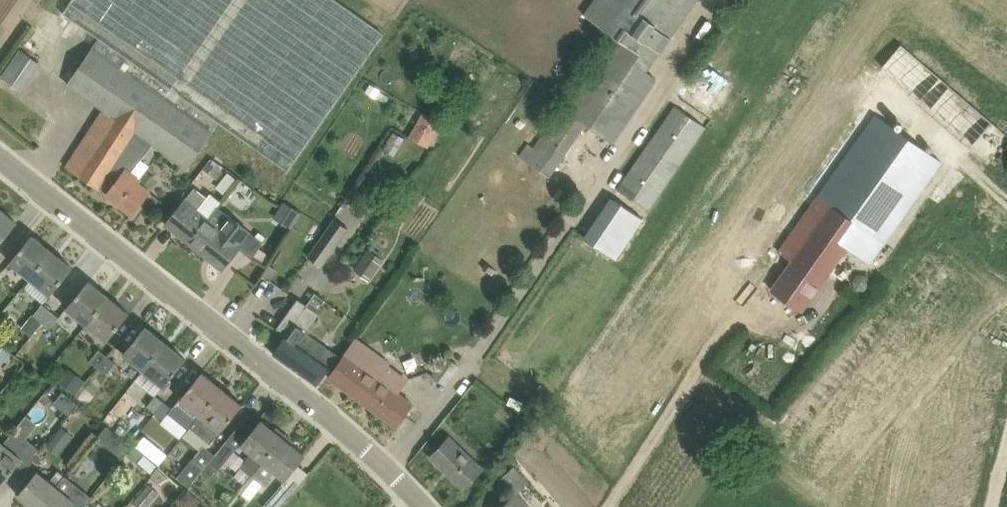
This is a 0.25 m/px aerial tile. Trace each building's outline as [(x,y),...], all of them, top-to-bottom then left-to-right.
[(100,187),(107,174),(135,130),(149,140),(153,143),(152,143),(188,168),(221,121),(289,171),(384,36),(334,0),(69,0),(62,10),(99,36),(67,84),(104,110),(67,167),(99,188),(100,187)] [(587,82),(558,124),(547,116),(520,155),(549,175),(585,123),(612,142),(657,78),(634,62),(641,53),(653,62),(696,0),(595,0),(585,14),(615,34),(583,80),(587,82)] [(21,90),(32,73),(40,63),(32,57),(37,50),(35,49),(43,39),(33,31),(25,42),(27,43),(22,50),(3,77),(21,90)] [(975,148),(998,122),(908,40),(884,66),(975,148)] [(427,146),(437,129),(441,122),(435,118),(441,107),(433,102),(427,113),(423,111),(418,121),(410,135),(409,136),(427,146)] [(629,195),(598,240),(597,242),(617,255),(706,126),(674,104),(618,187),(629,195)] [(875,113),(779,251),(792,261),(772,289),(802,310),(846,246),(870,263),(942,162),(875,113)] [(141,159),(137,156),(149,140),(135,130),(107,174),(100,187),(108,193),(107,194),(133,213),(151,189),(139,179),(140,177),(132,171),(141,159)] [(209,161),(203,169),(217,179),(223,171),(209,161)] [(218,203),(195,187),(166,223),(187,240),(218,203)] [(289,222),(295,205),(283,200),(276,217),(289,222)] [(16,222),(0,208),(0,242),(16,222)] [(218,227),(206,218),(187,240),(223,269),(239,248),(252,257),(264,241),(252,231),(229,214),(218,227)] [(334,217),(309,256),(324,265),(349,229),(334,217)] [(10,262),(30,278),(53,251),(32,235),(10,262)] [(385,236),(375,250),(370,246),(355,269),(369,279),(395,242),(385,236)] [(73,267),(53,251),(30,278),(51,295),(73,267)] [(109,296),(89,280),(67,308),(87,324),(109,296)] [(130,313),(109,296),(87,324),(107,341),(130,313)] [(273,353),(295,368),(308,349),(299,343),(302,338),(300,337),(305,330),(318,312),(309,306),(298,298),(277,328),(286,335),(273,353)] [(295,368),(317,384),(331,365),(330,364),(336,357),(324,348),(325,346),(320,343),(346,307),(334,298),(310,333),(305,330),(300,337),(302,338),(299,343),(308,349),(295,368)] [(42,321),(51,310),(44,304),(43,303),(34,315),(25,326),(33,333),(35,330),(42,321)] [(51,310),(42,321),(50,328),(60,316),(51,310)] [(166,342),(146,326),(123,353),(144,370),(166,342)] [(357,340),(329,377),(366,404),(368,400),(375,405),(372,408),(396,426),(414,402),(400,392),(408,381),(387,366),(389,364),(357,340)] [(186,358),(166,342),(144,370),(164,386),(186,358)] [(9,352),(0,346),(0,363),(9,352)] [(108,356),(100,348),(90,360),(99,367),(108,356)] [(431,374),(445,385),(460,365),(446,355),(431,374)] [(116,361),(108,356),(99,367),(107,373),(116,361)] [(86,381),(69,368),(58,381),(75,394),(86,381)] [(180,399),(174,406),(177,409),(175,412),(175,415),(186,424),(189,423),(192,426),(223,388),(202,371),(180,399)] [(86,388),(78,397),(88,405),(95,396),(86,388)] [(192,426),(191,427),(211,443),(220,431),(243,404),(223,388),(192,426)] [(75,400),(64,391),(54,402),(66,412),(75,400)] [(156,413),(165,401),(157,395),(156,396),(148,406),(149,407),(155,412),(156,413)] [(173,408),(165,401),(156,413),(164,419),(169,413),(173,408)] [(241,466),(252,475),(283,437),(262,420),(242,445),(251,452),(241,466)] [(122,426),(118,431),(124,437),(129,432),(122,426)] [(63,427),(55,436),(66,445),(74,436),(63,427)] [(122,438),(112,429),(102,441),(112,449),(122,438)] [(0,448),(0,480),(3,483),(18,465),(25,471),(43,450),(27,437),(24,441),(13,432),(4,443),(0,448)] [(431,456),(464,487),(482,468),(449,436),(431,456)] [(305,454),(283,437),(252,475),(241,489),(252,498),(263,484),(264,484),(274,470),(285,479),(305,454)] [(216,454),(209,462),(219,470),(237,449),(227,441),(216,454)] [(216,454),(208,448),(204,445),(200,450),(177,477),(189,487),(209,462),(216,454)] [(157,465),(145,455),(139,461),(152,472),(157,465)] [(59,469),(66,475),(74,465),(67,459),(59,469)] [(515,467),(501,480),(514,494),(528,482),(515,467)] [(34,506),(40,506),(66,475),(59,469),(50,481),(38,471),(18,494),(34,506)] [(73,504),(76,506),(83,506),(92,496),(72,480),(66,475),(40,506),(71,506),(73,504)] [(158,492),(148,484),(134,501),(142,506),(145,506),(158,492)] [(283,484),(264,505),(266,506),(279,506),(292,492),(283,484)] [(504,506),(526,506),(516,496),(504,506)]
